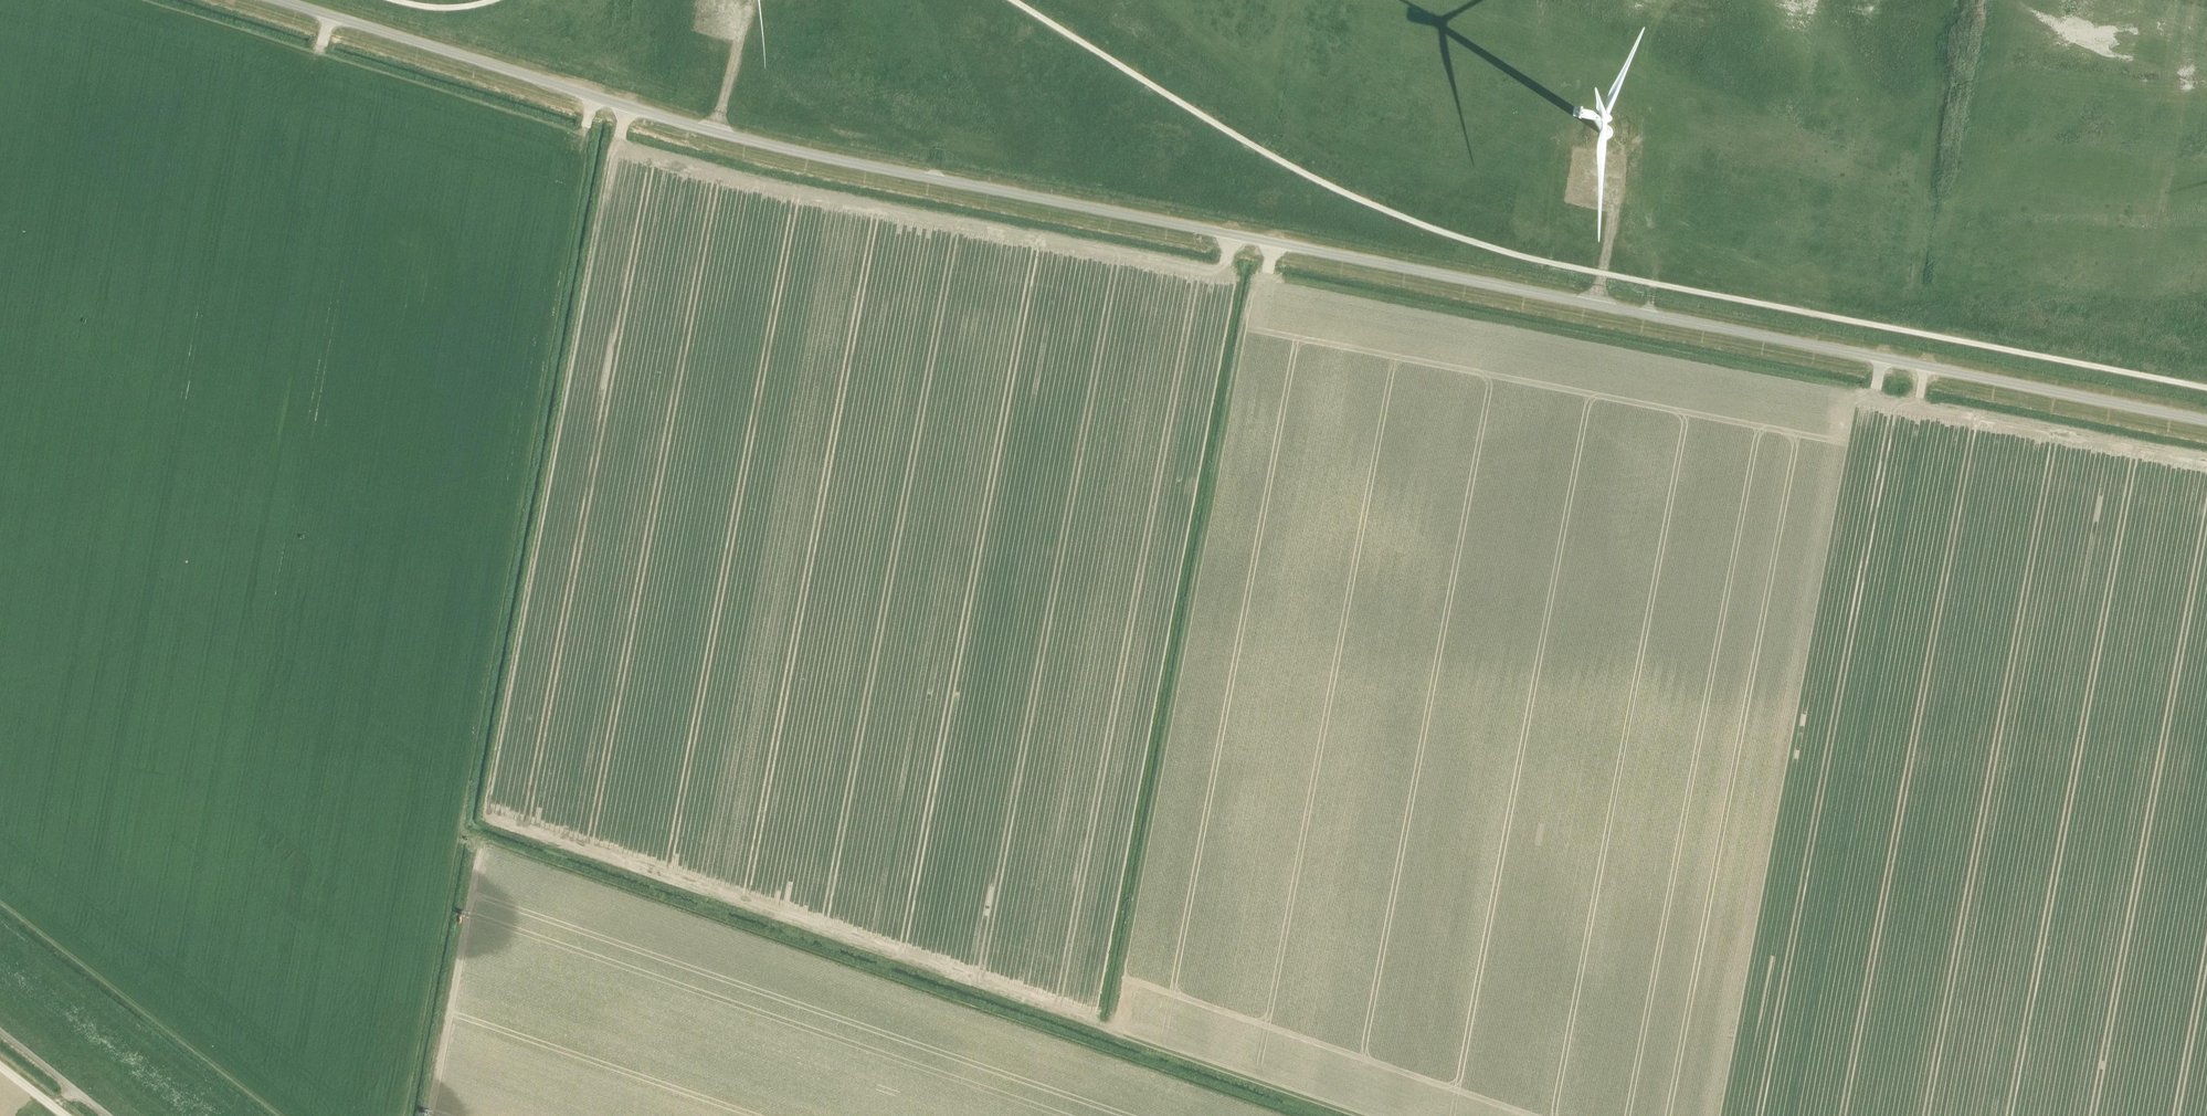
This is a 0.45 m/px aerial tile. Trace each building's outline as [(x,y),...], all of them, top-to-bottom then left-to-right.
[(1602,135),(1604,136),(1607,136),(1609,134),(1609,132),(1608,129),(1606,128),(1603,128),(1602,130),(1601,133),(1602,135)]
